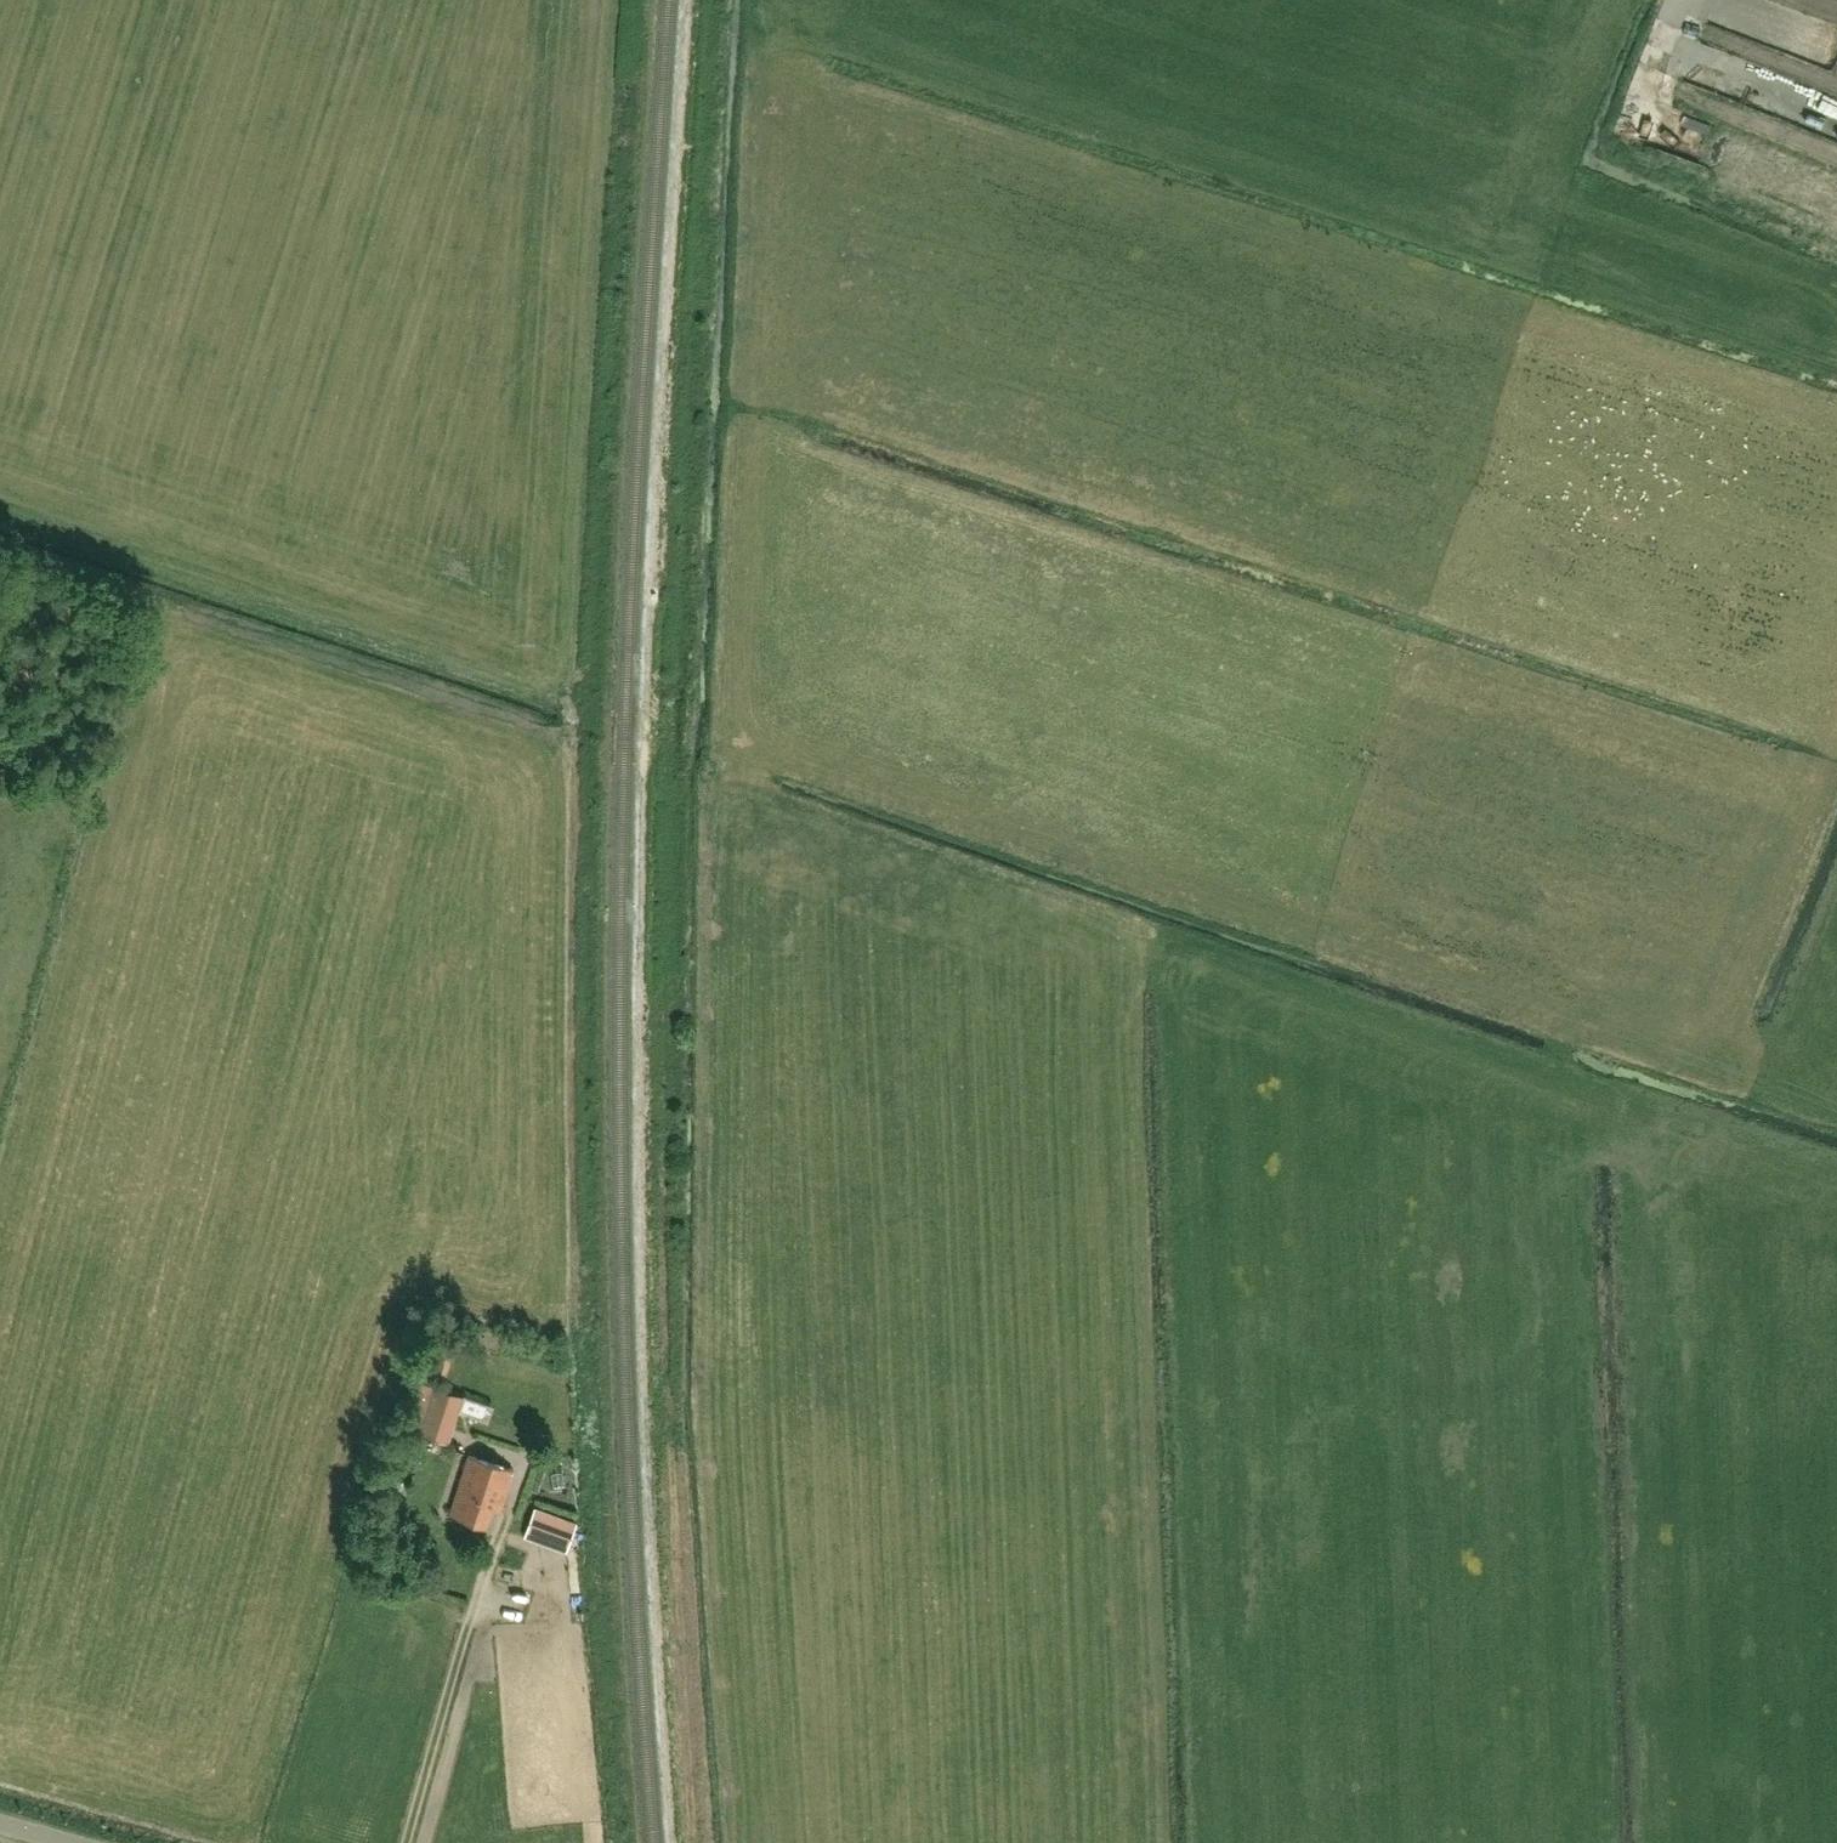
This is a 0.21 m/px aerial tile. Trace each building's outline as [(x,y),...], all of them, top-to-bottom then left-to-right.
[(418,1433),(448,1444),(463,1397),(433,1388),(418,1433)] [(485,1508),(497,1512),(511,1465),(465,1452),(446,1516),(480,1525),(485,1508)] [(576,1523),(535,1508),(524,1538),(565,1552),(576,1523)]
